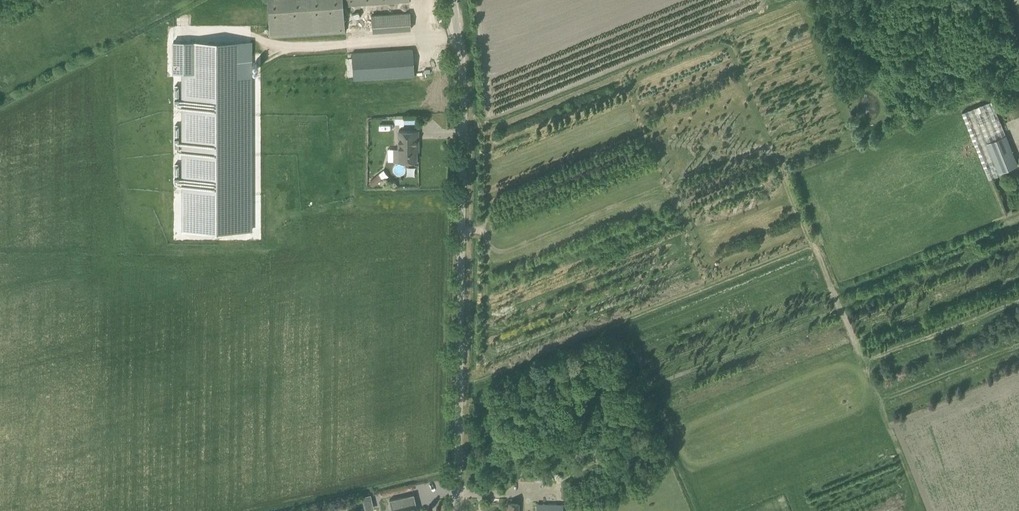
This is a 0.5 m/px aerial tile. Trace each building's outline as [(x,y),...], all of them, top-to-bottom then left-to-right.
[(343,5),(343,0),(268,0),(270,37),(345,32),(343,5)] [(410,12),(371,15),(372,31),(411,28),(410,12)] [(189,72),(191,230),(259,229),(256,41),(188,42),(178,42),(179,72),(189,72)] [(413,49),(352,53),(354,79),(414,76),(413,49)] [(1017,165),(1005,134),(991,100),(972,108),(962,112),(988,177),(989,179),(992,178),(1000,174),(999,172),(1017,165)] [(418,130),(398,130),(398,148),(393,148),(393,161),(416,161),(416,145),(418,145),(418,130)] [(372,187),(381,180),(377,175),(370,181),(370,182),(369,183),(372,187)] [(365,510),(367,510),(373,508),(372,502),(371,500),(370,494),(362,496),(363,501),(365,510)] [(414,494),(389,499),(392,510),(418,510),(414,494)] [(518,503),(510,503),(509,510),(518,510),(518,503)] [(537,503),(536,510),(564,510),(564,504),(537,503)]
